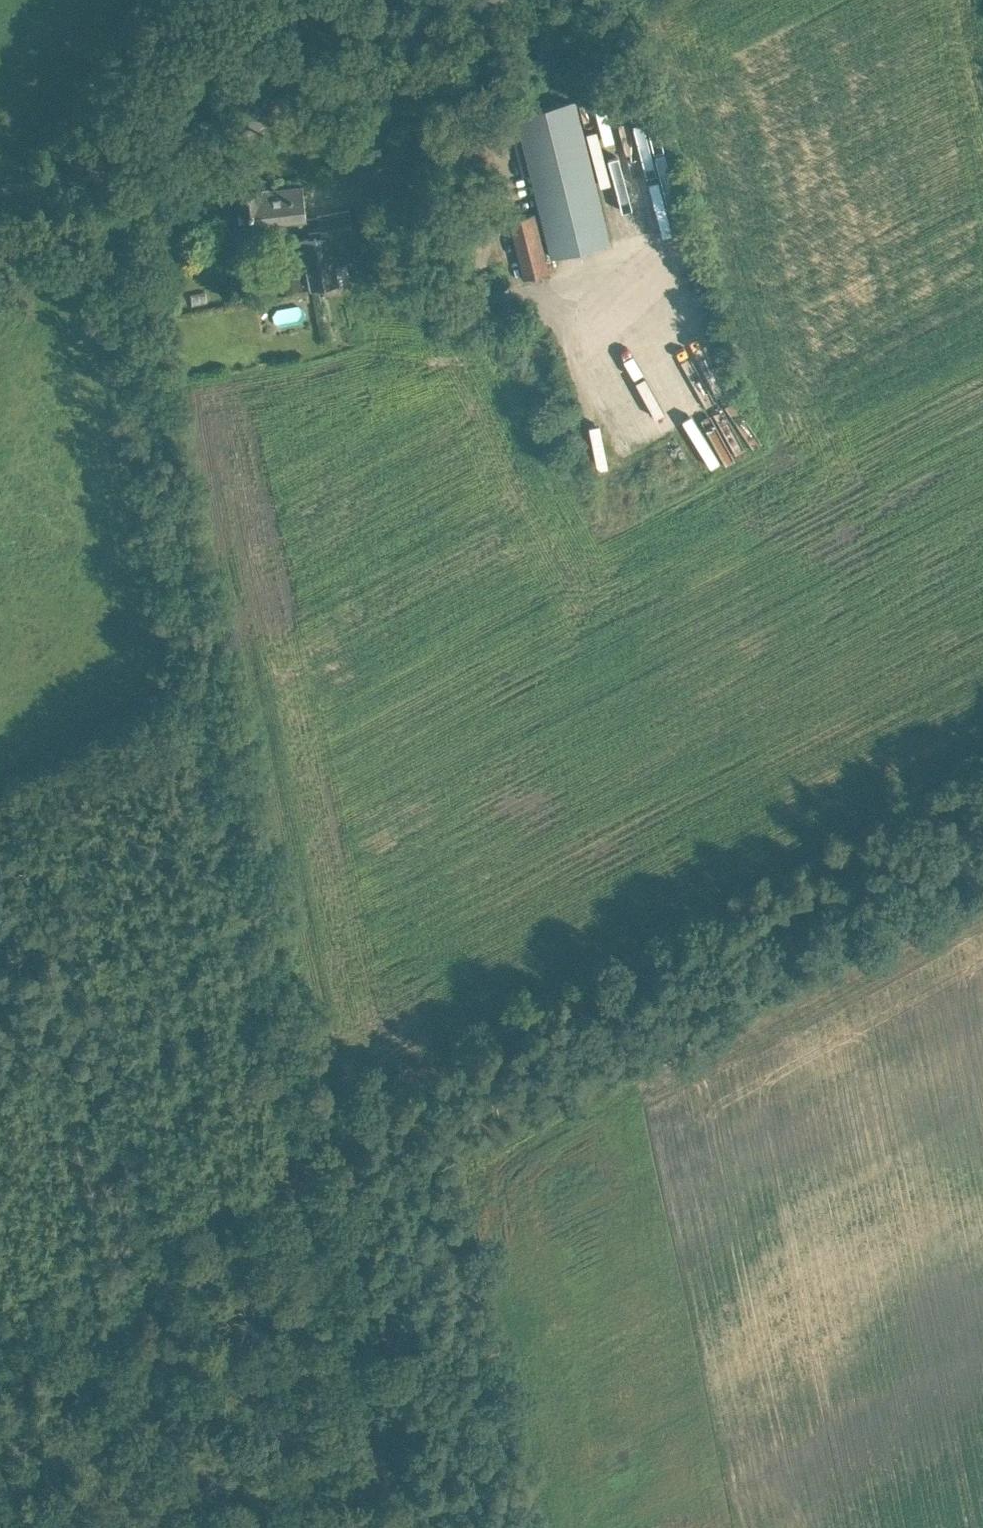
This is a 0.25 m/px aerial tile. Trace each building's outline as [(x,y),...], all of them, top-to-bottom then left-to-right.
[(608,241),(578,119),(574,100),(517,114),(551,255),(608,241)] [(648,138),(637,139),(644,193),(655,192),(648,138)] [(538,205),(530,174),(513,178),(521,210),(538,205)] [(265,220),(286,218),(306,216),(302,186),(236,193),(241,234),(266,231),(265,220)] [(346,264),(335,266),(329,235),(353,231),(349,209),(317,215),(320,230),(309,232),(310,238),(302,239),(305,259),(311,288),(349,280),(346,264)] [(548,269),(534,212),(493,222),(507,279),(548,269)] [(303,287),(301,274),(283,277),(285,290),(303,287)] [(208,300),(205,290),(190,294),(192,304),(208,300)] [(671,354),(661,359),(679,397),(689,393),(671,354)] [(622,362),(637,390),(647,384),(631,357),(622,362)] [(639,435),(665,423),(649,389),(637,395),(635,391),(620,398),(623,403),(611,409),(633,454),(645,449),(639,435)] [(715,463),(727,456),(701,411),(688,418),(715,463)]
